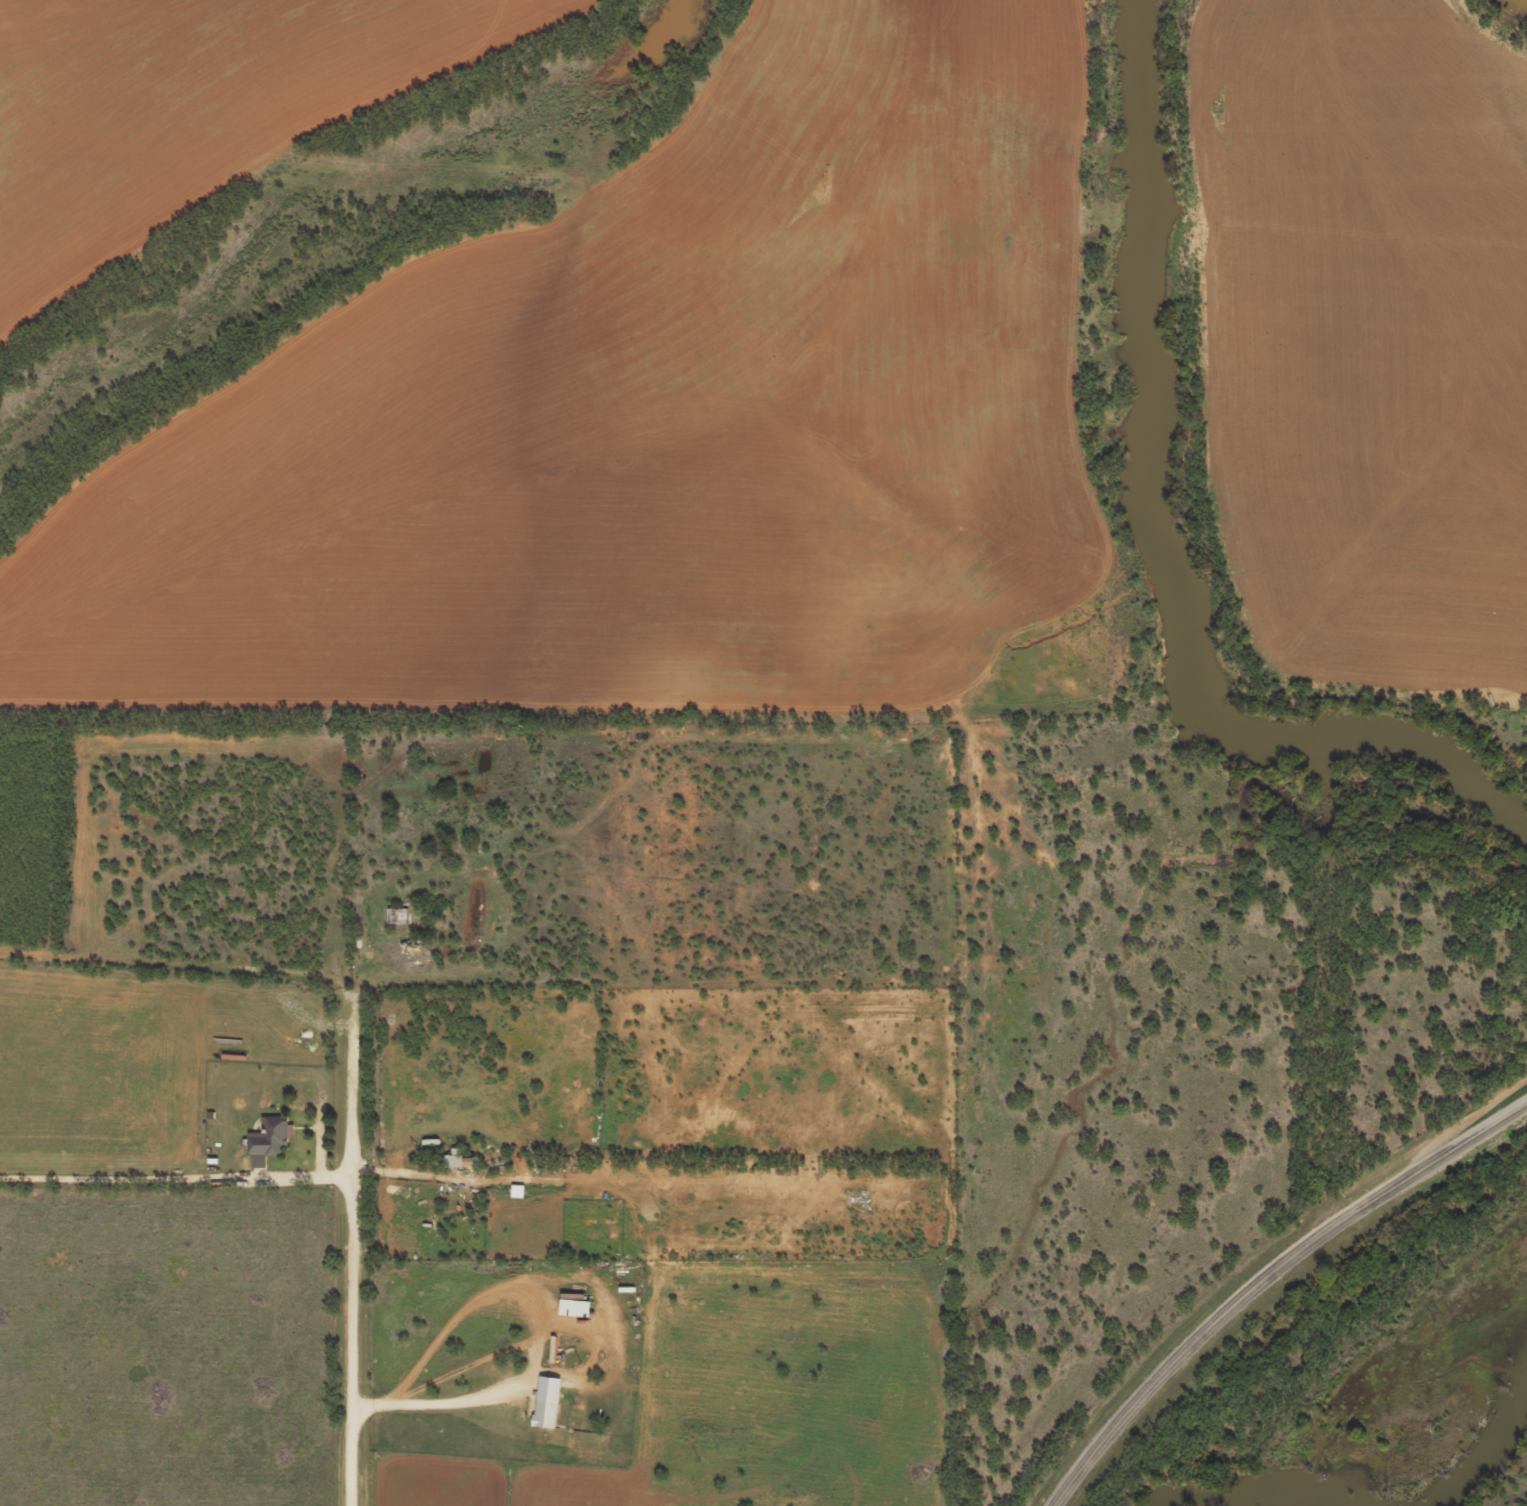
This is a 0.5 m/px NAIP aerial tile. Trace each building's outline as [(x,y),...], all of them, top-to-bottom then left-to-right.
[(249,1133),(250,1168),(266,1168),(266,1156),(282,1156),(282,1146),(291,1146),(290,1116),(262,1117),(262,1133),(249,1133)] [(561,1378),(538,1377),(535,1427),(557,1429),(561,1378)]
